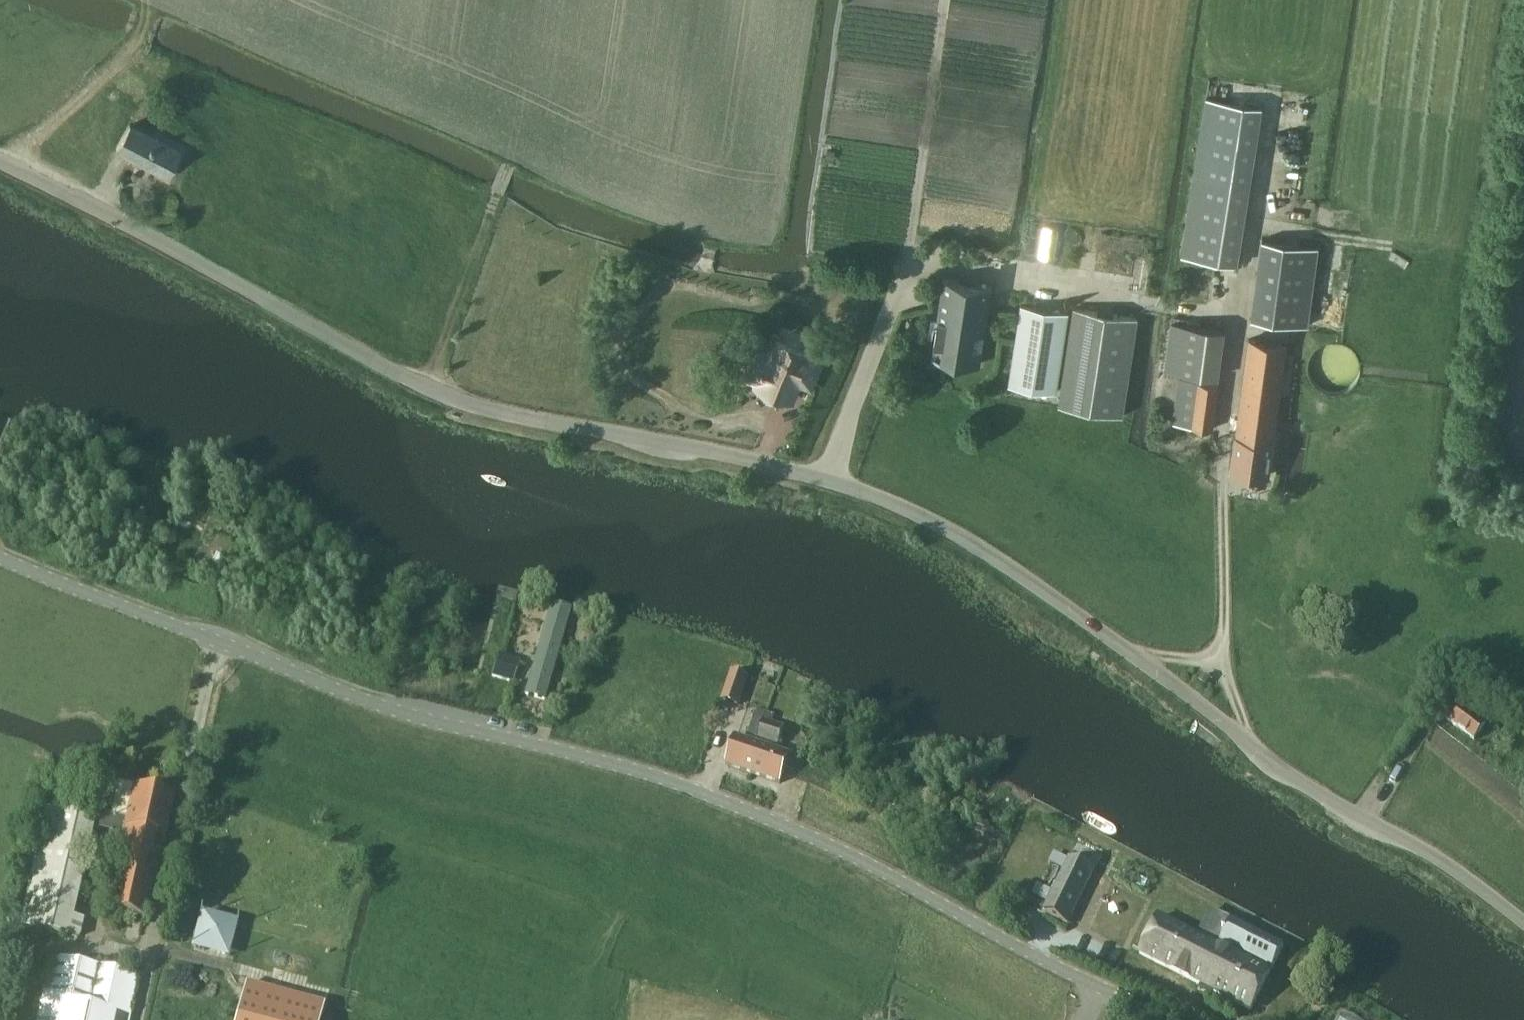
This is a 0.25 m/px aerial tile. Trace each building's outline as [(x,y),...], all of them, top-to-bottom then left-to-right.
[(129,124),(116,147),(167,175),(180,152),(129,124)] [(1251,183),(1196,174),(1183,254),(1238,263),(1251,183)] [(1263,238),(1252,318),(1308,326),(1319,246),(1263,238)] [(981,363),(993,284),(945,277),(933,355),(981,363)] [(1010,383),(1057,390),(1070,311),(1022,304),(1010,383)] [(1061,406),(1125,415),(1138,316),(1075,307),(1061,406)] [(1173,320),(1166,368),(1218,375),(1224,328),(1173,320)] [(1232,468),(1270,474),(1288,342),(1251,337),(1238,434),(1236,434),(1232,468)] [(799,379),(813,384),(823,358),(810,353),(811,351),(778,338),(771,354),(758,349),(748,374),(761,380),(759,385),(792,398),(799,379)] [(1360,370),(1360,365),(1359,359),(1356,354),(1353,350),(1349,346),(1344,343),(1338,342),(1333,341),(1327,342),(1322,344),(1317,347),(1313,351),(1310,356),(1309,362),(1308,367),(1308,373),(1310,378),(1313,383),(1317,387),(1322,390),(1327,392),(1332,393),(1338,393),(1343,392),(1348,389),(1353,385),(1356,381),(1359,376),(1360,370)] [(1180,377),(1174,421),(1213,427),(1219,382),(1180,377)] [(571,606),(551,600),(524,694),(544,700),(571,606)] [(493,673),(514,679),(520,659),(499,653),(493,673)] [(724,700),(738,705),(748,676),(733,671),(729,685),(724,700)] [(1203,674),(1199,680),(1206,685),(1210,679),(1203,674)] [(1452,720),(1451,721),(1475,740),(1493,716),(1474,703),(1469,711),(1453,698),(1442,713),(1452,720)] [(756,710),(748,734),(754,736),(757,737),(765,713),(756,710)] [(757,737),(757,739),(758,739),(765,741),(774,744),(778,746),(785,726),(772,722),(774,716),(765,713),(757,737)] [(736,737),(727,765),(754,774),(765,741),(758,739),(757,739),(757,737),(754,736),(754,738),(752,742),(736,737)] [(800,740),(797,751),(805,754),(808,743),(800,740)] [(765,741),(754,774),(781,783),(790,755),(772,749),(774,744),(765,741)] [(174,796),(117,783),(111,815),(96,811),(95,818),(48,808),(21,926),(69,937),(69,934),(80,937),(84,920),(73,918),(91,838),(96,839),(98,828),(125,834),(108,910),(146,918),(174,796)] [(1069,924),(1096,868),(1072,856),(1044,912),(1069,924)] [(1103,899),(1109,879),(1099,877),(1094,897),(1103,899)] [(193,945),(230,956),(240,918),(203,908),(193,945)] [(1157,915),(1139,952),(1250,1008),(1269,969),(1247,958),(1246,960),(1235,954),(1238,949),(1245,953),(1271,966),(1282,944),(1230,917),(1219,940),(1225,943),(1223,948),(1157,915)] [(139,974),(51,956),(37,1019),(129,1019),(139,974)] [(235,1019),(320,1019),(324,1004),(254,984),(245,982),(235,1018),(235,1019)] [(1341,1011),(1337,1019),(1358,1019),(1341,1011)]
